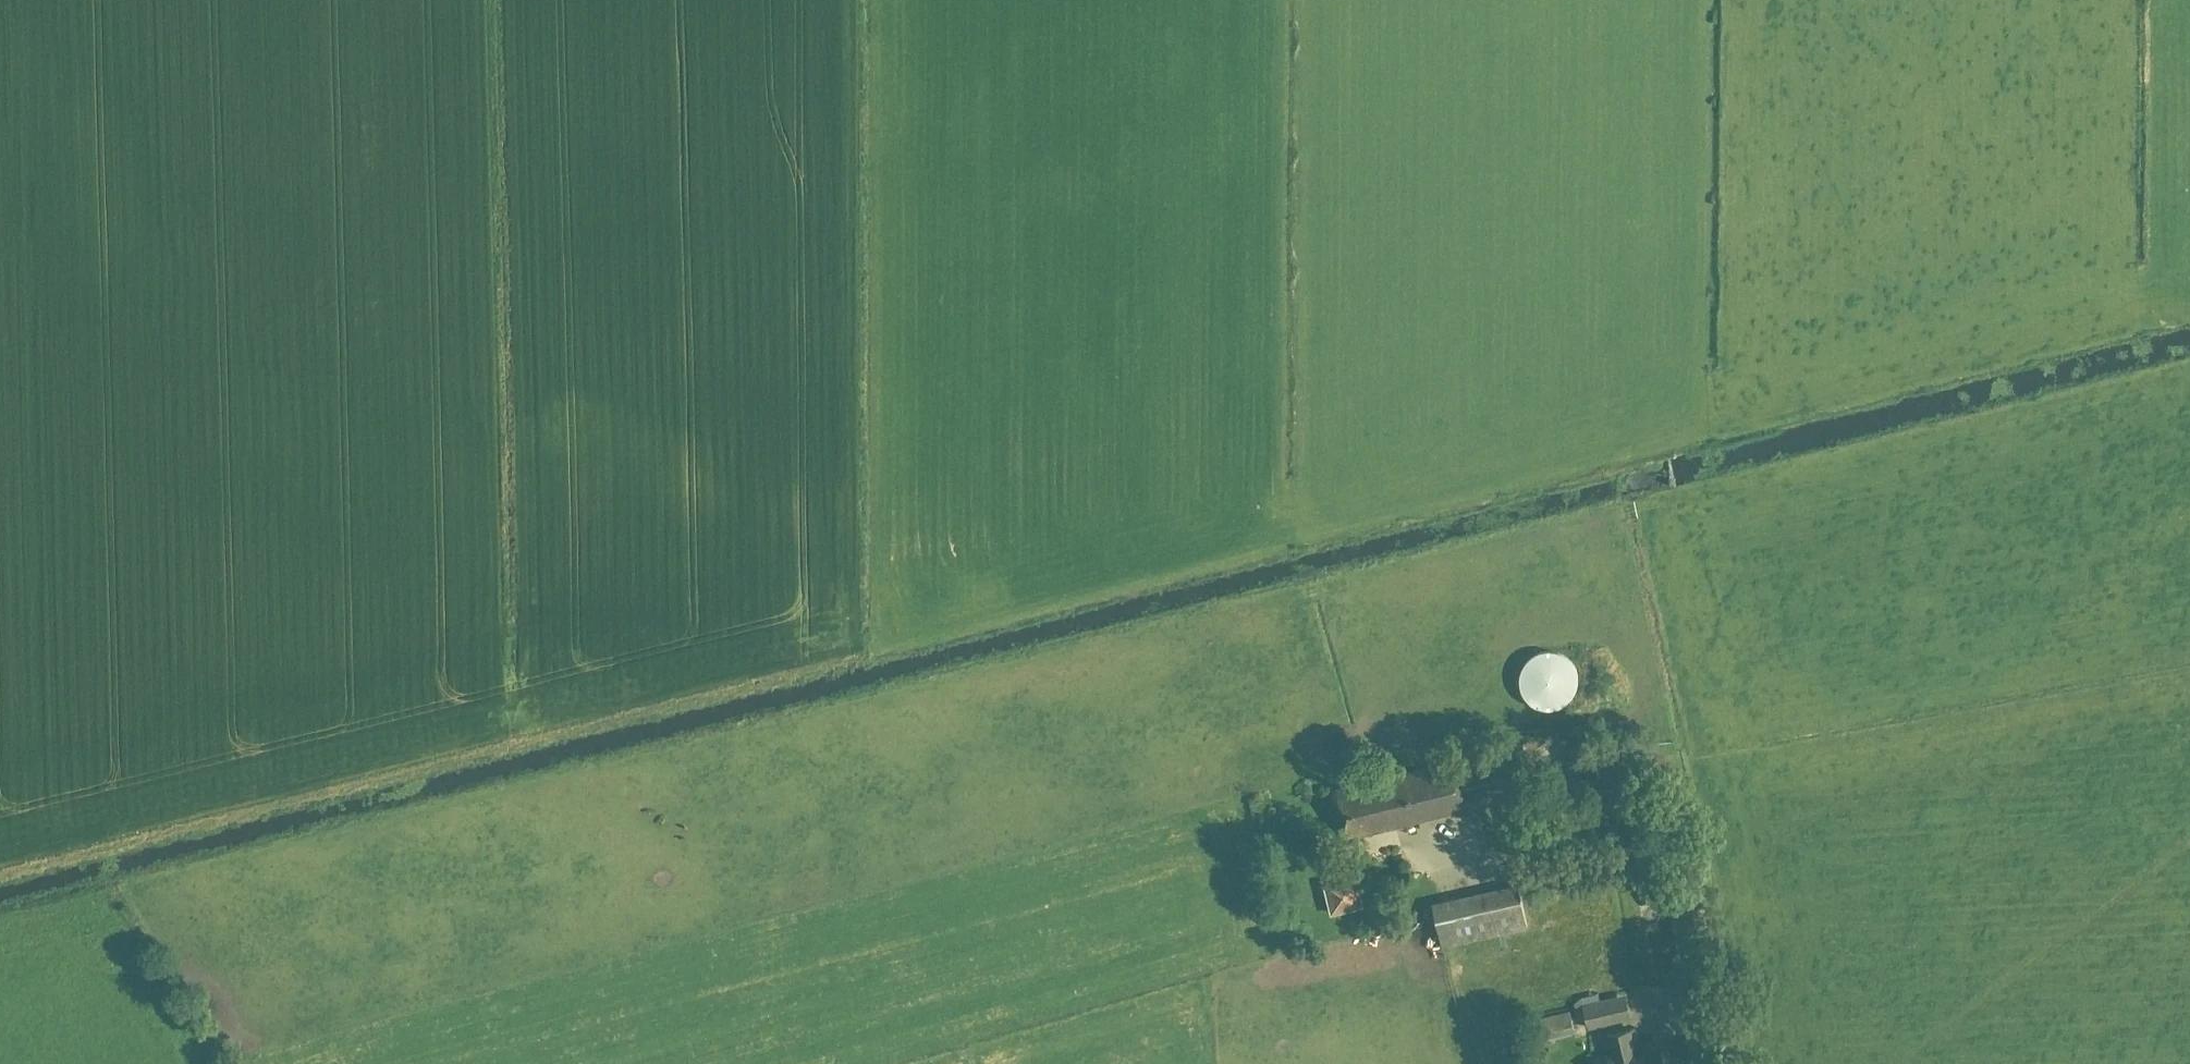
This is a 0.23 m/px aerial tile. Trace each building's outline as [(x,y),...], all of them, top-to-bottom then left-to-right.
[(1546,652),(1536,655),(1528,660),(1522,669),(1519,679),(1520,689),(1525,698),(1532,705),(1541,709),(1551,710),(1561,707),(1569,701),(1575,693),(1577,683),(1576,673),(1572,664),(1565,657),(1556,653),(1546,652)] [(1350,838),(1533,793),(1521,745),(1338,789),(1350,838)] [(1334,873),(1336,880),(1324,883),(1332,913),(1361,906),(1352,868),(1334,873)] [(1468,895),(1432,904),(1441,947),(1478,938),(1468,895)] [(1582,1004),(1588,1029),(1631,1019),(1625,994),(1582,1004)] [(1610,1053),(1607,1053),(1610,1063),(1664,1063),(1659,1041),(1638,1046),(1633,1028),(1606,1035),(1610,1053)]
